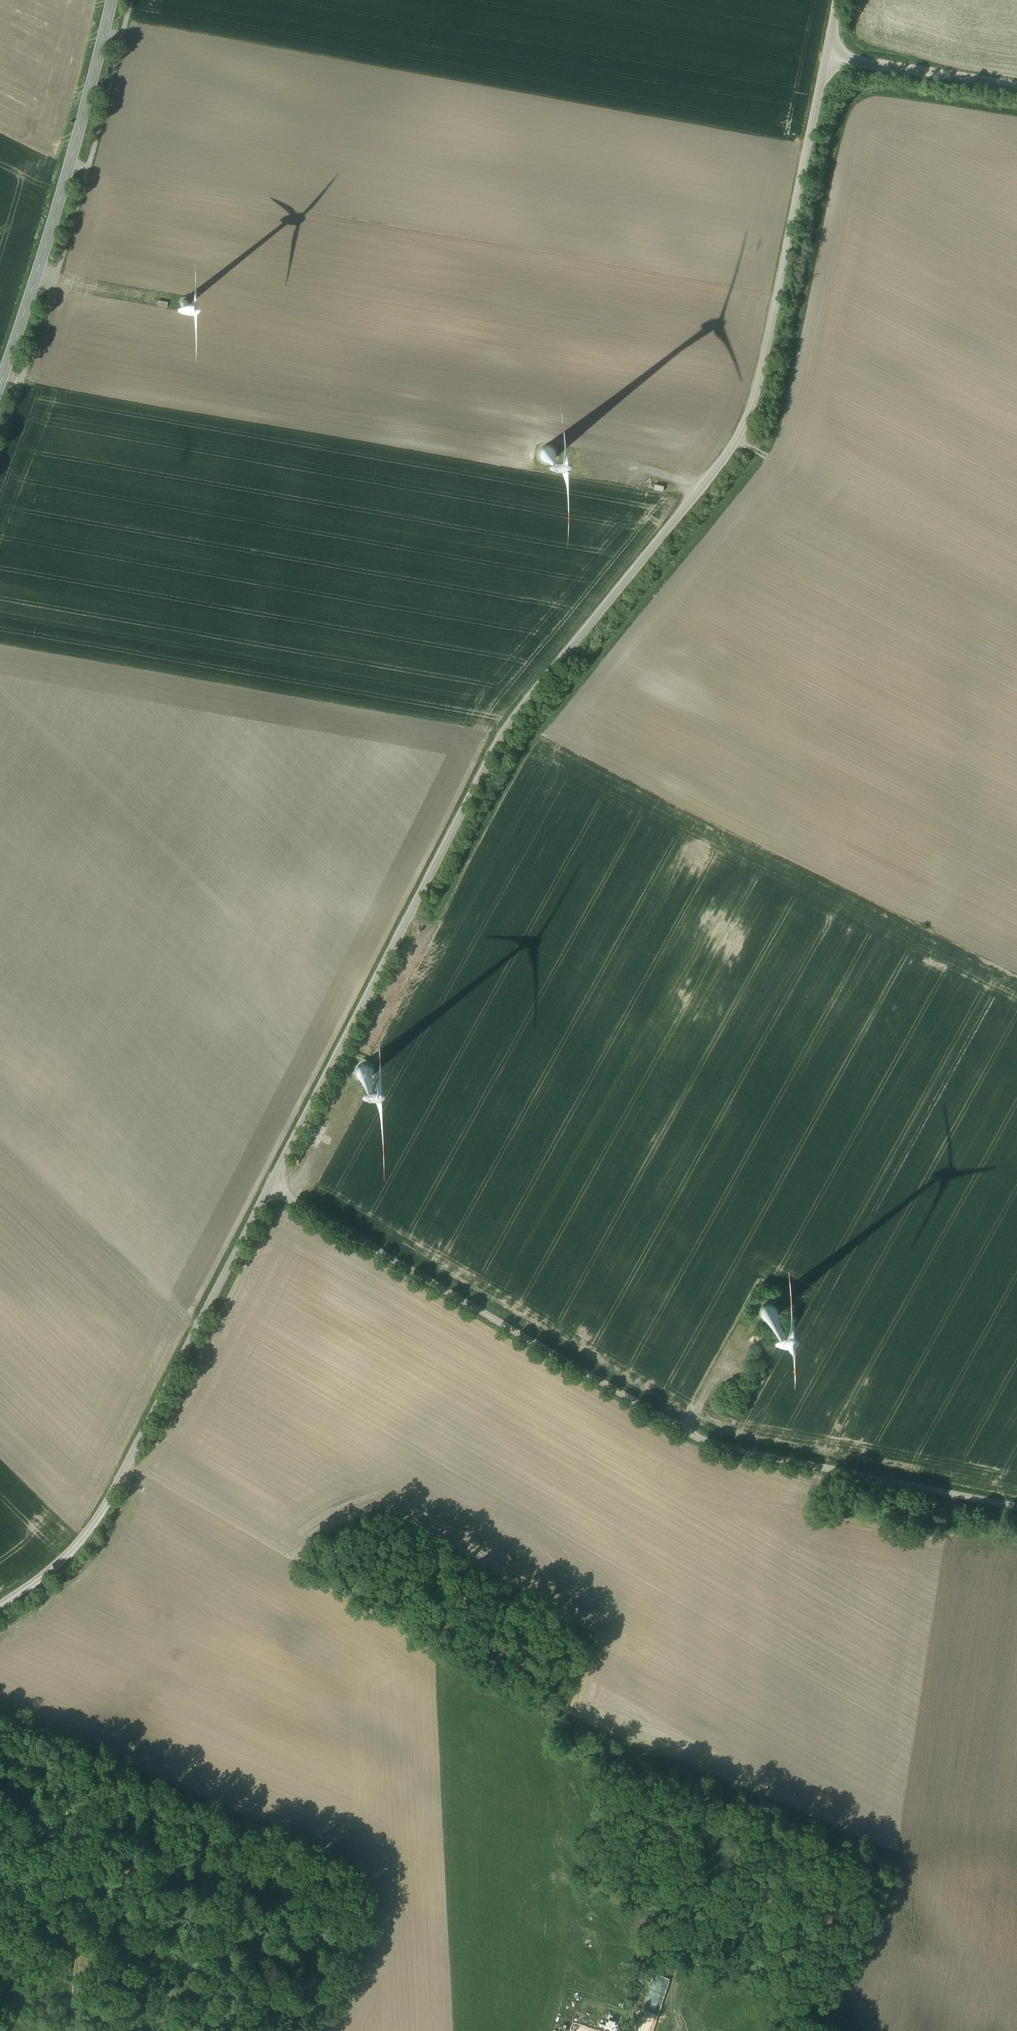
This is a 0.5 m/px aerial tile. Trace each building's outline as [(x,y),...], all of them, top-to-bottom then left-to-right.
[(578,1963),(583,1962),(580,1950),(575,1951),(578,1963)] [(667,1987),(668,1982),(654,1977),(652,1983),(667,1987)]
